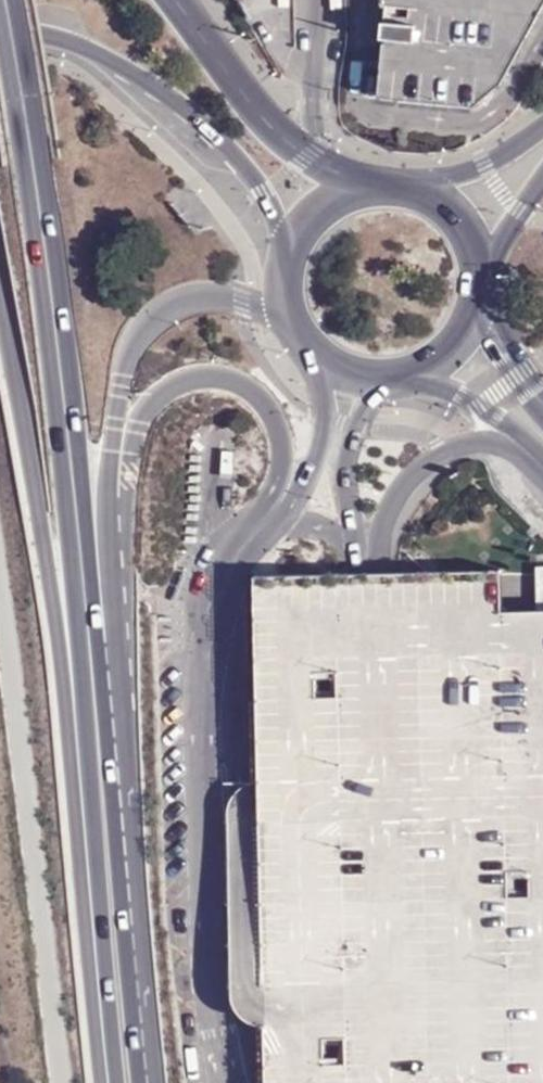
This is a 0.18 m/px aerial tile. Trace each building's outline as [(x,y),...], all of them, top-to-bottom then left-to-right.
[(379,16),(376,15),(374,33),(377,34),(409,37),(406,69),(496,78),(539,0),(383,0),(411,3),(409,19),(379,16)] [(383,0),(380,0),(379,16),(409,19),(411,3),(383,0)] [(409,37),(377,34),(371,93),(468,102),(496,79),(496,78),(406,69),(409,37)] [(541,610),(508,610),(507,598),(506,570),(372,574),(261,578),(261,613),(273,1082),(542,1082),(542,610),(541,610)]
